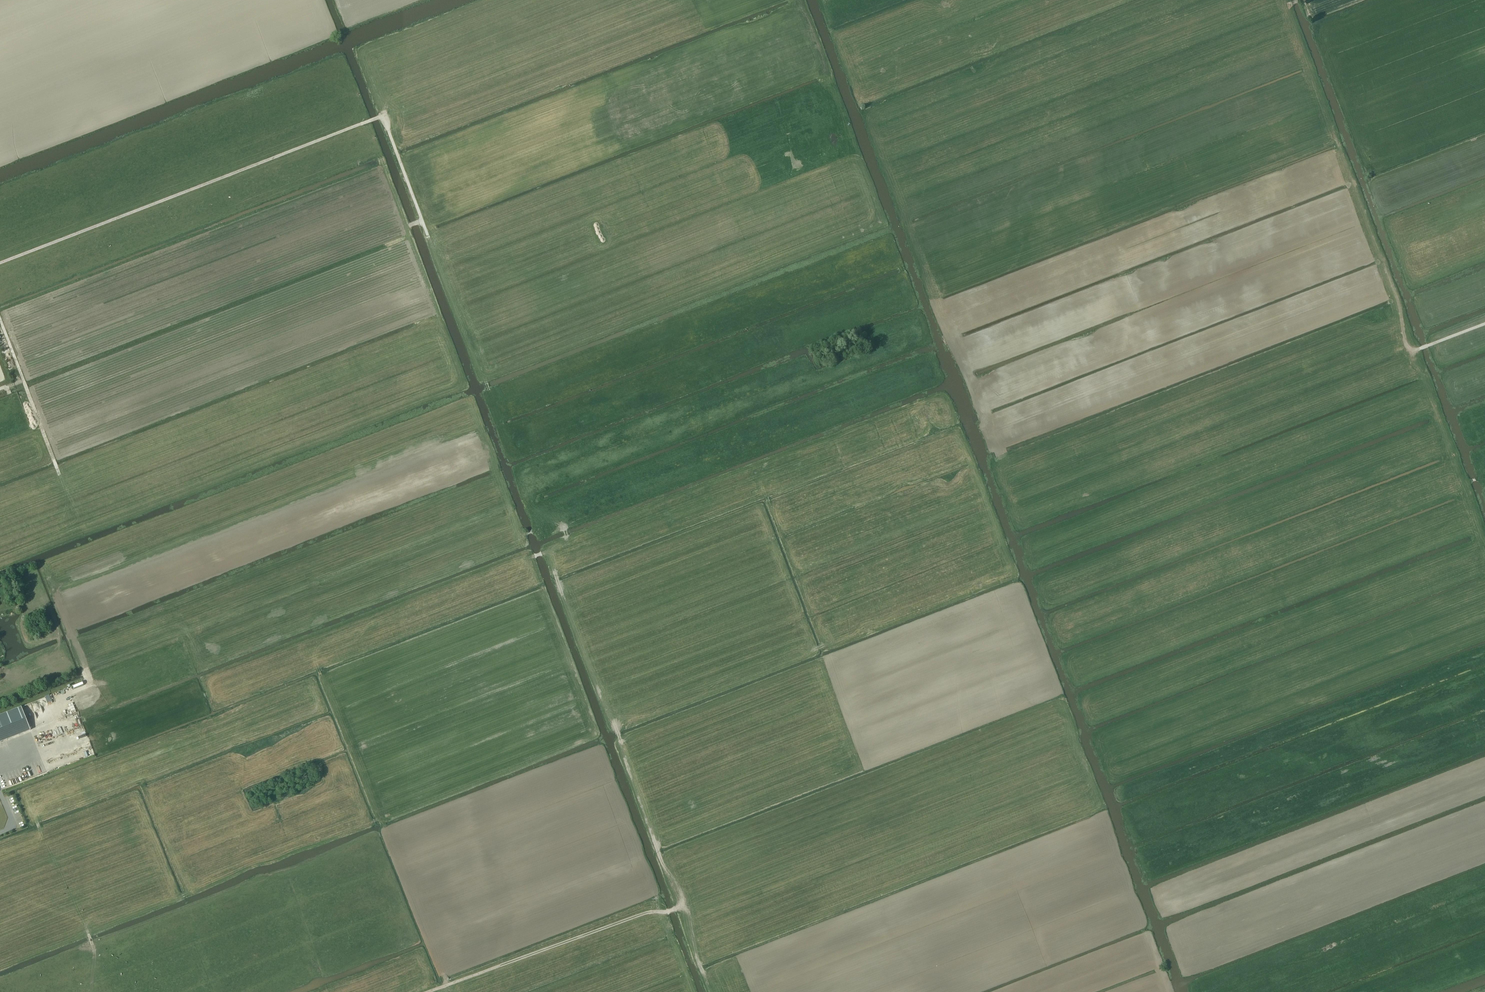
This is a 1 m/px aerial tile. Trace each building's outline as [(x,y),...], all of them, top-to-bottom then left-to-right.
[(0,715),(0,742),(31,730),(21,706),(0,715)]
